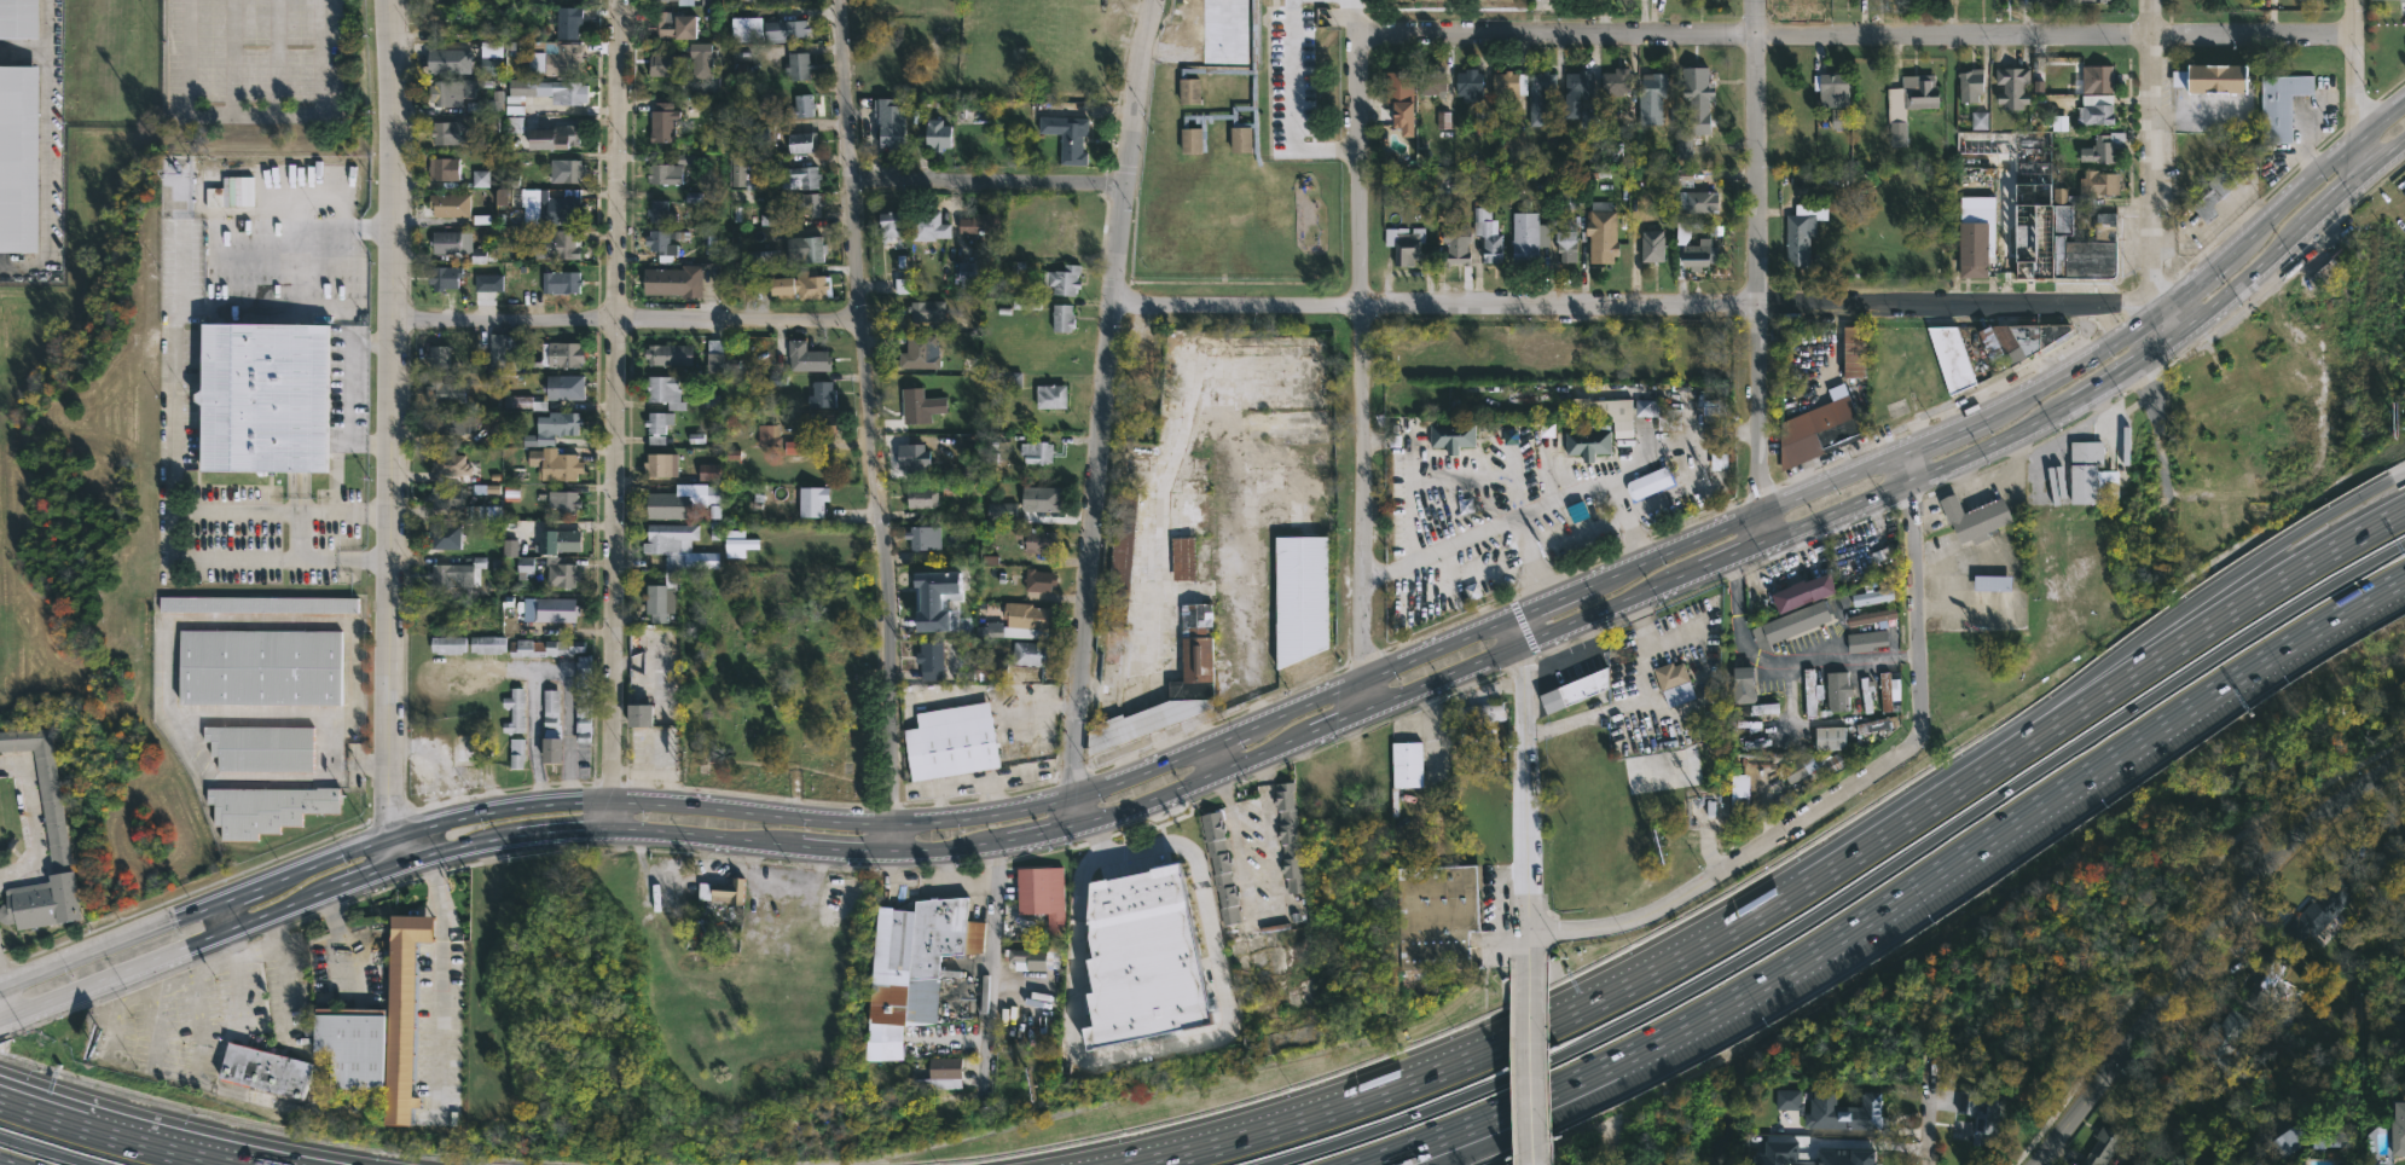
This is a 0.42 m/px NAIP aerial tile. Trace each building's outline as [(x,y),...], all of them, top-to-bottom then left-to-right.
[(35,37),(0,37),(0,0),(36,0),(35,37)] [(1251,68),(1252,0),(1259,0),(1258,120),(1258,150),(1258,164),(1254,164),(1254,151),(1254,110),(1236,110),(1236,126),(1251,126),(1251,153),(1229,152),(1230,126),(1232,126),(1232,117),(1212,117),(1212,127),(1225,127),(1225,152),(1207,152),(1207,118),(1199,118),(1199,127),(1200,127),(1200,153),(1182,152),(1182,127),(1194,127),(1194,118),(1192,118),(1192,112),(1201,112),(1201,111),(1210,111),(1210,114),(1213,114),(1213,111),(1232,111),(1232,105),(1252,105),(1252,74),(1236,74),(1236,76),(1250,77),(1250,102),(1232,102),(1232,73),(1211,73),(1211,77),(1224,77),(1224,103),(1206,103),(1206,73),(1186,73),(1186,77),(1200,77),(1200,103),(1178,103),(1178,79),(1181,79),(1181,68),(1251,68)] [(581,21),(581,24),(578,24),(578,39),(556,39),(557,6),(581,6),(581,21)] [(677,12),(677,13),(695,15),(695,39),(651,37),(651,31),(647,31),(647,23),(650,23),(650,11),(677,12)] [(761,17),(731,18),(732,42),(761,41),(761,17)] [(805,21),(805,23),(810,23),(810,31),(806,31),(806,35),(766,37),(766,22),(805,21)] [(510,41),(510,23),(521,23),(521,41),(510,41)] [(576,75),(546,74),(546,54),(527,53),(528,42),(581,45),(580,52),(580,60),(578,60),(576,75)] [(711,42),(711,50),(717,50),(717,58),(711,58),(712,77),(692,77),(692,58),(689,58),(689,42),(711,42)] [(459,48),(459,71),(434,71),(434,64),(431,64),(431,57),(434,57),(433,50),(459,48)] [(809,53),(809,62),(815,62),(816,69),(810,69),(810,79),(789,80),(789,74),(784,74),(784,66),(788,66),(788,52),(809,52),(809,53)] [(686,54),(686,76),(648,75),(649,56),(653,56),(653,53),(686,54)] [(2252,83),(2252,92),(2192,91),(2192,86),(2173,86),(2174,70),(2194,70),(2194,63),(2252,64),(2252,83)] [(34,251),(0,251),(0,65),(36,65),(34,251)] [(2114,65),(2114,74),(2116,74),(2116,77),(2114,77),(2114,80),(2116,80),(2115,92),(2085,93),(2084,65),(2114,65)] [(1632,92),(1603,91),(1603,71),(1615,73),(1615,66),(1632,66),(1632,92)] [(1710,95),(1687,95),(1687,66),(1710,66),(1710,95)] [(1407,68),(1407,71),(1414,71),(1414,103),(1412,103),(1410,127),(1393,127),(1393,110),(1378,110),(1378,103),(1386,103),(1386,71),(1396,71),(1396,68),(1407,68)] [(1980,102),(1960,102),(1960,71),(1970,71),(1972,70),(1972,68),(1984,68),(1984,91),(1980,91),(1980,102)] [(2024,83),(2024,92),(2030,92),(2030,104),(2026,104),(2024,109),(2005,108),(2005,103),(1999,103),(1999,92),(2004,92),(2004,83),(1998,83),(1998,68),(2030,68),(2030,83),(2024,83)] [(1587,69),(1587,71),(1594,71),(1594,99),(1581,99),(1581,117),(1565,117),(1565,73),(1577,73),(1578,69),(1587,69)] [(1512,70),(1512,73),(1519,73),(1519,94),(1493,94),(1493,73),(1506,74),(1506,70),(1512,70)] [(1447,74),(1447,94),(1419,94),(1419,79),(1416,79),(1416,73),(1439,71),(1439,73),(1447,74)] [(1482,95),(1482,102),(1462,102),(1462,95),(1458,95),(1458,71),(1483,71),(1482,95)] [(1551,126),(1530,126),(1530,73),(1558,73),(1558,91),(1551,91),(1551,126)] [(1653,123),(1640,123),(1644,73),(1668,73),(1667,95),(1661,95),(1659,105),(1653,105),(1653,123)] [(1850,74),(1850,106),(1820,106),(1820,88),(1815,88),(1815,75),(1850,74)] [(1936,74),(1936,85),(1940,85),(1941,106),(1906,108),(1906,121),(1908,121),(1908,145),(1891,146),(1890,122),(1889,122),(1888,88),(1902,87),(1902,75),(1936,74)] [(2294,141),(2264,143),(2262,76),(2314,75),(2316,94),(2294,94),(2294,141)] [(462,81),(460,94),(454,94),(454,106),(434,105),(435,100),(428,100),(429,87),(433,87),(433,80),(462,81)] [(580,81),(580,89),(584,89),(584,97),(580,97),(580,104),(551,104),(549,81),(580,81)] [(509,86),(527,86),(527,102),(541,102),(541,111),(533,111),(533,115),(520,115),(520,111),(508,111),(509,86)] [(503,89),(503,110),(493,110),(493,112),(465,112),(466,102),(481,102),(481,99),(492,99),(491,89),(503,89)] [(811,93),(811,103),(815,103),(816,108),(812,108),(812,116),(786,116),(786,106),(794,106),(793,94),(811,93)] [(905,116),(904,147),(896,146),(896,151),(887,151),(887,147),(879,146),(877,97),(892,98),(892,104),(903,104),(902,116),(905,116)] [(672,102),(672,109),(679,109),(679,121),(673,120),(673,143),(650,143),(650,110),(654,110),(654,102),(672,102)] [(2114,104),(2116,123),(2085,123),(2085,118),(2080,118),(2080,106),(2084,106),(2084,104),(2114,104)] [(1832,129),(1845,128),(1844,108),(1831,109),(1832,129)] [(1582,128),(1597,129),(1598,111),(1582,111),(1582,128)] [(1972,129),(1988,130),(1989,112),(1973,112),(1972,129)] [(1088,118),(1088,135),(1082,135),(1082,152),(1086,152),(1086,164),(1060,163),(1061,133),(1038,132),(1039,116),(1088,118)] [(941,118),(941,124),(950,124),(950,147),(943,147),(941,152),(933,152),(933,147),(925,147),(926,124),(927,124),(927,118),(941,118)] [(458,122),(458,123),(464,123),(464,143),(434,144),(433,135),(429,135),(429,128),(433,128),(433,121),(458,121),(458,122)] [(579,124),(579,128),(583,128),(583,138),(579,138),(578,145),(567,144),(567,149),(528,149),(528,129),(557,128),(557,124),(579,124)] [(2052,131),(2053,187),(2080,186),(2080,178),(2086,178),(2086,169),(2098,169),(2098,172),(2120,173),(2119,193),(2099,193),(2098,197),(2086,197),(2086,205),(2073,205),(2073,207),(2079,207),(2079,213),(2074,213),(2074,234),(2068,234),(2068,242),(2097,242),(2097,213),(2117,213),(2119,274),(2113,278),(2018,278),(2015,152),(1955,152),(1955,131),(2052,131)] [(815,152),(789,155),(787,134),(816,132),(817,143),(813,143),(815,152)] [(2115,147),(2116,163),(2100,163),(2100,160),(2084,161),(2082,147),(2093,147),(2093,145),(2097,145),(2097,134),(2126,132),(2126,140),(2123,140),(2123,147),(2115,147)] [(2220,214),(2208,225),(2204,220),(2203,221),(2192,208),(2213,189),(2208,182),(2253,141),(2260,149),(2260,164),(2214,205),(2220,214)] [(458,180),(428,180),(429,157),(458,158),(458,180)] [(580,158),(580,162),(585,162),(585,179),(580,179),(580,182),(562,182),(562,174),(555,174),(555,160),(580,158)] [(745,186),(744,158),(733,159),(734,187),(745,186)] [(673,163),(683,164),(682,184),(649,184),(650,163),(673,163)] [(816,166),(817,173),(821,173),(821,179),(817,179),(818,186),(789,189),(787,167),(816,166)] [(468,192),(431,191),(431,213),(467,214),(468,192)] [(1714,191),(1714,193),(1719,193),(1720,213),(1684,214),(1684,191),(1714,191)] [(818,192),(821,216),(810,216),(810,214),(796,215),(795,193),(818,192)] [(580,197),(580,203),(583,203),(583,207),(580,207),(580,219),(557,219),(557,222),(546,221),(546,197),(580,197)] [(667,199),(667,211),(677,211),(677,222),(649,222),(649,215),(647,215),(647,208),(649,208),(650,199),(667,199)] [(1530,199),(1530,211),(1538,211),(1538,224),(1549,224),(1549,216),(1560,216),(1560,230),(1567,231),(1567,225),(1577,225),(1577,262),(1560,262),(1560,253),(1558,253),(1558,232),(1549,232),(1549,247),(1538,247),(1538,257),(1514,257),(1514,244),(1511,244),(1511,239),(1513,239),(1513,211),(1519,211),(1519,199),(1530,199)] [(1485,201),(1485,204),(1490,204),(1489,220),(1497,220),(1497,234),(1502,234),(1501,262),(1483,262),(1484,234),(1473,234),(1473,201),(1485,201)] [(1612,201),(1612,209),(1617,209),(1617,240),(1619,240),(1619,263),(1590,262),(1590,236),(1587,236),(1587,220),(1590,221),(1590,218),(1587,218),(1587,211),(1592,209),(1592,201),(1612,201)] [(950,224),(950,238),(935,237),(935,240),(911,240),(912,210),(940,210),(940,224),(950,224)] [(1083,226),(1082,240),(1077,240),(1077,251),(1045,250),(1047,231),(1051,231),(1051,226),(1045,226),(1047,210),(1073,213),(1073,219),(1078,220),(1077,226),(1083,226)] [(883,242),(881,242),(879,214),(903,211),(904,225),(902,225),(903,236),(891,237),(891,242),(883,242)] [(1001,211),(999,240),(986,240),(986,234),(958,233),(958,219),(972,219),(972,213),(1001,211)] [(1816,215),(1815,239),(1809,239),(1808,267),(1784,267),(1784,215),(1816,215)] [(1990,222),(1989,254),(1997,254),(1997,262),(1990,262),(1989,265),(1988,278),(1960,278),(1960,221),(1990,222)] [(1677,245),(1690,245),(1689,222),(1676,222),(1677,245)] [(1657,224),(1657,230),(1663,230),(1663,236),(1665,236),(1665,261),(1642,261),(1642,230),(1650,230),(1650,224),(1657,224)] [(1425,227),(1424,243),(1420,243),(1420,260),(1414,259),(1414,266),(1395,266),(1395,245),(1385,245),(1385,227),(1408,227),(1408,232),(1412,232),(1412,227),(1425,227)] [(1466,243),(1466,253),(1471,253),(1471,265),(1445,265),(1445,253),(1448,253),(1448,243),(1444,243),(1444,228),(1471,230),(1471,243),(1466,243)] [(579,237),(580,259),(534,259),(534,237),(538,237),(539,232),(555,232),(555,230),(579,230),(579,237)] [(668,239),(668,243),(677,244),(677,255),(657,255),(657,250),(649,250),(649,245),(644,245),(644,236),(649,236),(649,230),(689,231),(689,239),(668,239)] [(433,254),(431,232),(460,231),(460,254),(433,254)] [(821,236),(822,244),(827,244),(827,253),(822,253),(823,261),(804,262),(804,259),(788,260),(787,237),(821,236)] [(1699,272),(1684,272),(1684,244),(1710,244),(1709,266),(1699,266),(1699,272)] [(2355,260),(2325,289),(2313,277),(2343,248),(2355,260)] [(977,262),(974,289),(960,288),(960,280),(957,280),(957,289),(951,289),(951,268),(958,268),(958,261),(977,262)] [(1080,267),(1080,274),(1077,274),(1077,279),(1080,280),(1080,289),(1076,289),(1076,296),(1053,295),(1053,286),(1042,284),(1043,271),(1064,271),(1064,263),(1080,265),(1080,267)] [(702,295),(702,297),(680,297),(680,265),(702,265),(702,295)] [(457,277),(457,288),(441,288),(441,291),(434,291),(434,288),(431,288),(430,276),(433,276),(433,267),(460,267),(460,277),(457,277)] [(676,268),(676,294),(648,294),(648,289),(644,289),(644,278),(649,278),(649,268),(676,268)] [(894,295),(892,295),(892,269),(910,269),(910,295),(894,295)] [(579,271),(579,278),(581,278),(581,285),(579,285),(579,294),(543,292),(543,272),(579,271)] [(812,271),(813,276),(824,276),(825,282),(828,282),(829,289),(825,289),(827,297),(798,300),(798,295),(794,295),(795,300),(778,301),(777,295),(770,295),(769,278),(793,277),(793,279),(796,278),(796,272),(812,271)] [(945,301),(944,321),(910,320),(910,312),(906,312),(908,306),(910,306),(910,301),(945,301)] [(1072,305),(1072,314),(1074,314),(1073,329),(1071,329),(1071,331),(1053,331),(1053,315),(1051,315),(1053,303),(1072,305)] [(199,471),(197,471),(198,405),(192,400),(192,393),(198,390),(199,323),(326,324),(324,473),(199,471)] [(2074,330),(2010,367),(2004,355),(1993,359),(1980,331),(1993,325),(2070,324),(2074,330)] [(1864,378),(1844,378),(1844,325),(1867,326),(1867,378),(1864,378)] [(1958,392),(1951,395),(1929,326),(1958,326),(1978,383),(1958,392)] [(520,352),(518,371),(488,369),(489,334),(505,334),(505,336),(520,336),(520,352)] [(938,344),(938,369),(899,367),(899,353),(906,353),(906,335),(935,335),(935,344),(938,344)] [(722,338),(723,373),(706,373),(707,338),(722,338)] [(805,340),(805,350),(827,350),(827,355),(830,355),(830,372),(789,371),(788,340),(805,340)] [(579,342),(579,347),(584,347),(583,361),(579,361),(579,367),(525,366),(525,357),(539,357),(539,342),(579,342)] [(448,344),(448,367),(430,367),(429,360),(425,361),(425,354),(429,354),(428,346),(448,344)] [(682,344),(690,346),(689,365),(648,365),(648,359),(644,359),(644,348),(648,348),(648,344),(682,344)] [(1021,389),(1021,373),(999,373),(999,388),(1021,389)] [(579,376),(579,381),(583,381),(583,390),(579,390),(579,400),(546,400),(546,407),(503,407),(503,395),(546,398),(546,392),(541,392),(541,384),(546,384),(546,375),(579,376)] [(677,376),(677,388),(679,388),(679,401),(684,401),(684,410),(667,410),(667,401),(665,401),(665,404),(661,404),(661,401),(647,401),(647,392),(645,392),(647,376),(677,376)] [(442,382),(442,383),(468,382),(468,393),(463,393),(463,402),(424,401),(423,386),(430,386),(430,381),(442,382)] [(830,381),(830,389),(834,389),(834,408),(807,408),(807,395),(812,395),(811,383),(812,381),(830,381)] [(1787,468),(1781,470),(1781,422),(1833,401),(1827,388),(1844,382),(1866,436),(1787,468)] [(1066,408),(1036,408),(1036,386),(1066,384),(1066,408)] [(921,387),(922,399),(945,396),(946,412),(923,413),(925,423),(904,424),(903,399),(906,399),(905,388),(921,387)] [(1632,398),(1572,400),(1572,415),(1613,414),(1614,438),(1633,438),(1632,398)] [(1652,399),(1659,400),(1659,416),(1629,416),(1629,400),(1652,399)] [(1700,415),(1719,415),(1718,399),(1700,400),(1700,415)] [(578,412),(578,418),(581,418),(581,425),(578,425),(578,435),(572,435),(572,437),(562,437),(562,434),(552,434),(552,445),(512,446),(512,435),(537,435),(537,416),(549,417),(549,411),(578,412)] [(463,412),(463,415),(477,413),(479,423),(464,423),(464,434),(430,435),(430,413),(463,412)] [(665,424),(665,434),(657,433),(657,435),(665,435),(665,445),(648,445),(648,435),(651,435),(651,434),(648,434),(648,427),(644,427),(644,419),(648,419),(648,412),(673,412),(672,424),(665,424)] [(836,434),(809,434),(809,415),(836,415),(836,434)] [(777,421),(777,424),(780,424),(780,446),(758,447),(758,424),(770,424),(770,421),(777,421)] [(1595,454),(1595,463),(1584,463),(1584,456),(1567,456),(1566,431),(1592,431),(1592,423),(1611,423),(1612,453),(1595,454)] [(1460,447),(1460,456),(1448,456),(1448,448),(1432,448),(1431,424),(1476,424),(1476,447),(1460,447)] [(2074,504),(2071,504),(2071,441),(2104,441),(2104,466),(2099,466),(2099,504),(2074,504)] [(1048,442),(1051,444),(1051,463),(1047,462),(1047,464),(1024,464),(1024,456),(1019,456),(1019,452),(1018,452),(1020,442),(1048,442)] [(922,476),(906,476),(906,444),(922,444),(922,476)] [(543,454),(543,459),(555,459),(555,453),(576,453),(576,462),(583,462),(583,473),(576,473),(576,481),(555,481),(555,470),(543,470),(543,466),(527,465),(527,460),(522,459),(522,452),(527,452),(527,450),(543,450),(543,454)] [(677,453),(677,477),(647,477),(647,470),(643,470),(643,462),(647,462),(647,453),(677,453)] [(464,454),(464,463),(468,463),(468,465),(471,465),(471,475),(434,475),(434,469),(431,469),(431,454),(464,454)] [(719,481),(719,464),(699,464),(699,481),(719,481)] [(1674,483),(1636,500),(1630,497),(1627,488),(1628,481),(1665,465),(1674,483)] [(982,480),(982,467),(963,466),(963,480),(982,480)] [(706,483),(706,485),(722,485),(722,505),(690,504),(690,520),(647,520),(647,493),(678,493),(678,483),(706,483)] [(460,487),(460,489),(463,489),(463,509),(459,509),(459,516),(442,516),(442,510),(430,510),(431,502),(427,502),(427,494),(431,494),(431,486),(460,487)] [(823,517),(798,517),(798,498),(805,498),(805,486),(824,486),(823,517)] [(1060,504),(1060,511),(1021,510),(1022,486),(1060,487),(1060,504)] [(932,489),(932,491),(937,491),(937,505),(931,505),(931,509),(908,508),(908,488),(932,489)] [(1131,621),(1131,628),(1122,627),(1119,645),(1105,644),(1106,626),(1102,625),(1114,489),(1138,492),(1128,621),(1131,621)] [(576,492),(576,499),(580,499),(580,508),(576,508),(576,515),(558,515),(558,508),(547,508),(547,492),(576,492)] [(1957,493),(1965,514),(2004,497),(2015,522),(2007,524),(2007,528),(1999,532),(1998,528),(1989,533),(1992,538),(1978,544),(1976,539),(1963,544),(1954,523),(1951,524),(1939,502),(1957,493)] [(452,524),(460,526),(460,535),(462,535),(462,540),(459,540),(459,549),(431,549),(431,535),(435,535),(436,529),(440,529),(440,524),(452,524)] [(689,540),(689,552),(707,552),(707,569),(696,569),(696,573),(679,573),(679,590),(674,590),(673,614),(667,614),(667,624),(649,622),(649,614),(644,614),(644,585),(663,585),(663,553),(641,553),(641,543),(647,543),(647,524),(697,524),(697,540),(689,540)] [(939,526),(940,550),(910,550),(910,539),(903,539),(903,532),(909,532),(909,527),(939,526)] [(1057,545),(1057,547),(1054,546),(1053,555),(1025,552),(1025,546),(1020,546),(1020,539),(1014,539),(1015,529),(1055,532),(1054,538),(1059,538),(1057,545)] [(726,557),(745,557),(745,548),(759,548),(759,539),(744,539),(744,530),(726,530),(726,557)] [(543,553),(538,553),(538,531),(576,531),(576,551),(556,551),(556,555),(543,553)] [(1196,580),(1172,581),(1171,538),(1194,535),(1196,580)] [(1328,648),(1277,670),(1275,538),(1327,537),(1328,648)] [(517,551),(517,556),(533,556),(533,574),(526,574),(526,581),(517,581),(516,557),(502,557),(502,539),(517,539),(517,551)] [(564,558),(564,561),(575,561),(575,570),(579,570),(579,581),(574,581),(574,587),(547,585),(547,566),(545,566),(545,557),(564,558)] [(462,564),(462,587),(430,587),(430,579),(425,579),(425,572),(430,572),(430,564),(462,564)] [(1056,574),(1055,593),(1025,591),(1026,581),(1024,581),(1024,578),(1026,578),(1026,568),(1056,574)] [(958,570),(958,595),(943,595),(943,603),(939,603),(940,613),(921,614),(920,603),(915,603),(912,573),(937,572),(938,585),(941,585),(941,584),(946,584),(946,570),(958,570)] [(1831,572),(1838,591),(1781,615),(1774,595),(1804,580),(1806,582),(1831,572)] [(2012,576),(2012,591),(1975,591),(1975,575),(2012,576)] [(1893,587),(1895,598),(1854,607),(1851,595),(1872,589),(1873,591),(1893,587)] [(357,613),(158,612),(158,597),(357,598),(357,613)] [(549,597),(549,598),(575,599),(575,605),(579,605),(579,615),(574,615),(574,622),(532,622),(533,597),(549,597)] [(1833,620),(1771,645),(1769,644),(1758,648),(1751,630),(1825,599),(1833,620)] [(1008,602),(1032,604),(1032,607),(1050,608),(1050,610),(1054,610),(1053,624),(1048,624),(1048,630),(1007,627),(1008,618),(1004,618),(1004,603),(1008,602)] [(1213,708),(1088,757),(1088,732),(1094,730),(1093,726),(1123,714),(1124,718),(1169,701),(1169,682),(1183,682),(1182,604),(1212,604),(1213,708)] [(1896,607),(1899,618),(1891,619),(1893,625),(1883,627),(1882,621),(1849,626),(1847,616),(1859,614),(1858,613),(1866,610),(1866,613),(1896,607)] [(340,706),(178,705),(178,630),(341,631),(340,706)] [(1873,651),(1850,654),(1848,634),(1887,630),(1889,645),(1873,648),(1873,651)] [(450,636),(450,637),(464,637),(464,653),(459,653),(459,654),(435,654),(435,653),(430,653),(430,636),(450,636)] [(496,637),(504,637),(504,653),(499,653),(499,654),(475,654),(475,653),(469,653),(470,637),(496,637)] [(532,641),(532,642),(584,641),(584,653),(574,653),(572,653),(572,656),(550,656),(550,655),(545,655),(545,656),(521,656),(521,657),(509,657),(509,641),(532,641)] [(1047,642),(1047,667),(1012,665),(1014,643),(1015,642),(1035,643),(1036,641),(1047,642)] [(943,642),(944,680),(920,680),(920,663),(915,663),(915,653),(920,653),(920,642),(943,642)] [(591,656),(590,742),(576,742),(574,742),(575,662),(576,662),(576,656),(591,656)] [(1008,662),(1008,682),(970,680),(972,659),(1008,659),(1008,662)] [(1673,663),(1674,668),(1684,665),(1696,697),(1669,707),(1654,671),(1673,663)] [(1755,703),(1733,703),(1733,667),(1755,667),(1755,688),(1757,700),(1755,703)] [(1609,689),(1548,715),(1541,696),(1607,668),(1609,689)] [(1848,672),(1849,685),(1854,685),(1854,696),(1849,696),(1849,711),(1827,712),(1826,672),(1848,672)] [(1881,712),(1892,711),(1890,672),(1880,672),(1881,712)] [(1822,711),(1801,712),(1800,674),(1821,674),(1822,711)] [(1872,679),(1862,679),(1863,713),(1873,713),(1872,679)] [(523,688),(522,734),(510,732),(510,735),(506,735),(506,732),(502,732),(502,723),(510,723),(510,707),(508,707),(508,708),(502,708),(502,697),(510,697),(510,688),(523,688)] [(558,690),(557,725),(560,725),(560,738),(561,738),(560,764),(540,764),(540,738),(543,738),(544,690),(558,690)] [(999,767),(911,782),(903,730),(918,728),(916,713),(989,701),(999,767)] [(1506,719),(1458,728),(1455,708),(1503,701),(1506,719)] [(652,704),(628,705),(628,727),(653,727),(652,704)] [(1892,728),(1889,716),(1856,725),(1858,736),(1892,728)] [(312,728),(312,772),(215,771),(215,757),(208,757),(209,742),(202,742),(202,726),(312,728)] [(1847,750),(1816,750),(1816,728),(1847,728),(1847,750)] [(2,925),(0,923),(0,905),(4,904),(2,897),(6,896),(5,889),(47,882),(46,876),(52,875),(30,750),(0,752),(0,731),(48,729),(79,920),(15,932),(13,923),(2,925)] [(1406,788),(1406,790),(1401,790),(1401,788),(1397,788),(1397,816),(1391,816),(1391,787),(1393,787),(1392,743),(1422,743),(1422,788),(1406,788)] [(1839,753),(1845,765),(1830,773),(1825,765),(1790,784),(1781,770),(1813,753),(1814,755),(1820,753),(1824,760),(1839,753)] [(1731,818),(1749,818),(1750,775),(1732,774),(1731,818)] [(1293,792),(1293,808),(1297,808),(1298,842),(1299,842),(1302,876),(1304,876),(1304,893),(1287,894),(1287,880),(1285,880),(1285,875),(1281,875),(1281,865),(1283,865),(1283,859),(1282,846),(1281,846),(1281,840),(1277,840),(1277,831),(1279,831),(1279,825),(1280,825),(1280,812),(1276,812),(1276,806),(1274,806),(1274,798),(1276,798),(1276,783),(1293,782),(1294,792),(1293,792)] [(338,793),(338,813),(300,813),(300,827),(278,827),(278,834),(256,834),(256,841),(220,841),(220,827),(211,827),(213,805),(205,804),(205,788),(314,789),(314,788),(338,788),(338,793)] [(1221,819),(1222,824),(1224,824),(1225,833),(1223,834),(1224,839),(1223,840),(1225,853),(1227,852),(1228,858),(1230,857),(1233,866),(1230,866),(1232,873),(1229,873),(1233,886),(1234,886),(1235,892),(1238,891),(1240,899),(1238,899),(1239,905),(1236,906),(1241,923),(1223,927),(1218,908),(1221,908),(1213,875),(1215,874),(1200,816),(1219,811),(1222,819),(1221,819)] [(1425,989),(1401,989),(1396,869),(1482,865),(1483,889),(1478,889),(1479,933),(1468,933),(1470,969),(1425,970),(1425,989)] [(1181,866),(1212,1028),(1088,1053),(1083,1031),(1091,1030),(1085,998),(1093,997),(1086,963),(1091,962),(1088,939),(1088,885),(1181,866)] [(1062,868),(1066,935),(1048,937),(1047,915),(1019,916),(1016,869),(1062,868)] [(2336,917),(2316,939),(2310,934),(2299,946),(2282,929),(2337,871),(2351,885),(2346,889),(2354,897),(2336,917)] [(743,879),(742,905),(730,905),(730,898),(711,897),(711,900),(697,899),(699,883),(731,885),(731,877),(743,879)] [(937,898),(937,900),(968,898),(963,956),(939,957),(939,989),(911,991),(910,981),(909,981),(909,974),(875,970),(875,973),(870,973),(871,961),(875,961),(876,949),(873,949),(873,944),(888,945),(892,911),(914,912),(915,902),(929,900),(929,898),(937,898)] [(433,917),(431,944),(413,943),(411,1095),(419,1095),(419,1106),(410,1106),(410,1123),(386,1123),(389,916),(433,917)] [(2273,944),(2296,957),(2274,995),(2271,992),(2262,1009),(2245,999),(2255,981),(2249,978),(2264,951),(2268,954),(2273,944)] [(1031,949),(1031,950),(1045,950),(1045,970),(1014,972),(1014,963),(1004,962),(1004,950),(1031,949)] [(2389,1003),(2404,1007),(2404,1029),(2384,1024),(2389,1003)] [(367,1007),(367,1010),(382,1010),(382,1086),(330,1086),(331,1050),(313,1050),(314,1005),(367,1007)] [(2253,1022),(2229,1056),(2238,1063),(2244,1062),(2247,1085),(2230,1086),(2229,1067),(2223,1063),(2220,1067),(2200,1053),(2209,1041),(2203,1036),(2214,1021),(2220,1026),(2233,1008),(2253,1022)] [(312,1062),(302,1099),(218,1076),(227,1039),(312,1062)] [(960,1090),(911,1090),(911,1080),(929,1080),(929,1059),(961,1059),(960,1090)] [(1802,1090),(1776,1090),(1775,1110),(1801,1110),(1802,1090)] [(1980,1100),(1994,1101),(1994,1097),(2001,1099),(2000,1117),(2001,1118),(2001,1121),(1999,1123),(1998,1134),(1988,1132),(1986,1147),(1972,1144),(1972,1141),(1966,1140),(1969,1120),(1975,1121),(1976,1114),(1959,1112),(1961,1090),(1980,1091),(1980,1100)] [(1882,1092),(1861,1092),(1861,1109),(1836,1108),(1836,1092),(1811,1092),(1811,1113),(1805,1113),(1804,1129),(1881,1129),(1882,1092)] [(2392,1102),(2392,1156),(2404,1156),(2404,1102),(2392,1102)] [(2319,1126),(2329,1128),(2329,1120),(2341,1121),(2341,1128),(2353,1128),(2352,1146),(2316,1144),(2316,1137),(2285,1157),(2274,1138),(2311,1114),(2319,1126)] [(2123,1136),(2105,1164),(2082,1164),(2098,1137),(2096,1136),(2103,1125),(2109,1129),(2110,1128),(2123,1136)] [(1899,1161),(1899,1164),(1841,1164),(1841,1150),(1887,1148),(1891,1150),(1891,1161),(1899,1161)]
